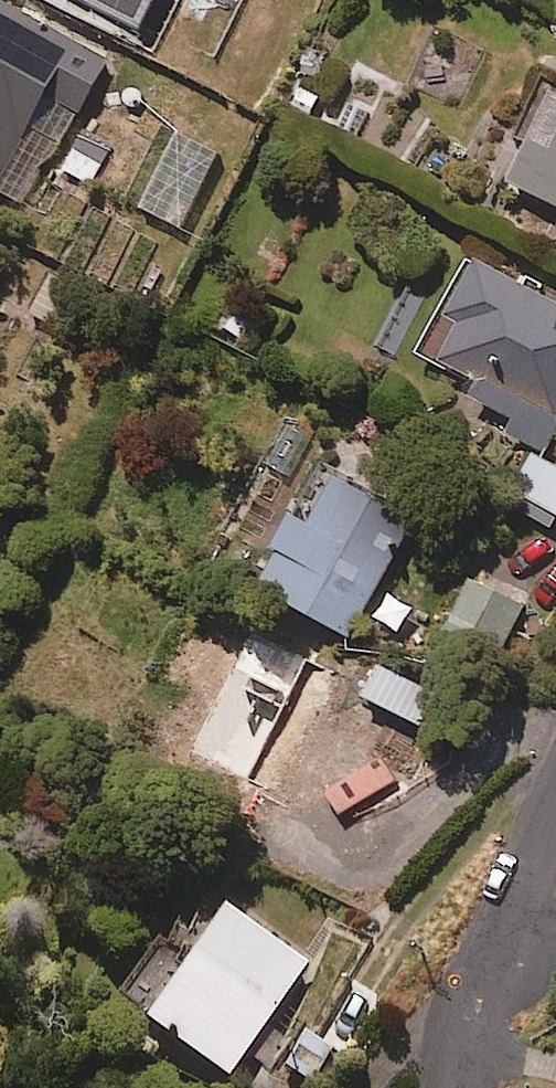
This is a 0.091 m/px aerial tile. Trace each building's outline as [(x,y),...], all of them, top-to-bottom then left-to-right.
[(36,132),(65,148),(111,67),(0,5),(0,197),(36,132)] [(553,96),(510,186),(555,208),(555,97),(553,96)] [(481,266),(430,360),(482,389),(470,413),(548,455),(555,440),(555,307),(481,266)] [(74,283),(50,274),(33,319),(57,328),(74,283)] [(538,459),(518,496),(555,517),(555,469),(538,459)] [(424,524),(331,471),(263,591),(356,644),(424,524)] [(526,607),(477,580),(443,642),(492,669),(526,607)] [(344,683),(244,632),(183,750),(283,802),(344,683)] [(439,695),(384,673),(370,708),(425,730),(439,695)] [(310,970),(229,916),(153,1033),(235,1086),(310,970)] [(378,931),(321,1044),(306,1036),(285,1078),(305,1087),(337,1087),(408,946),(378,931)]
